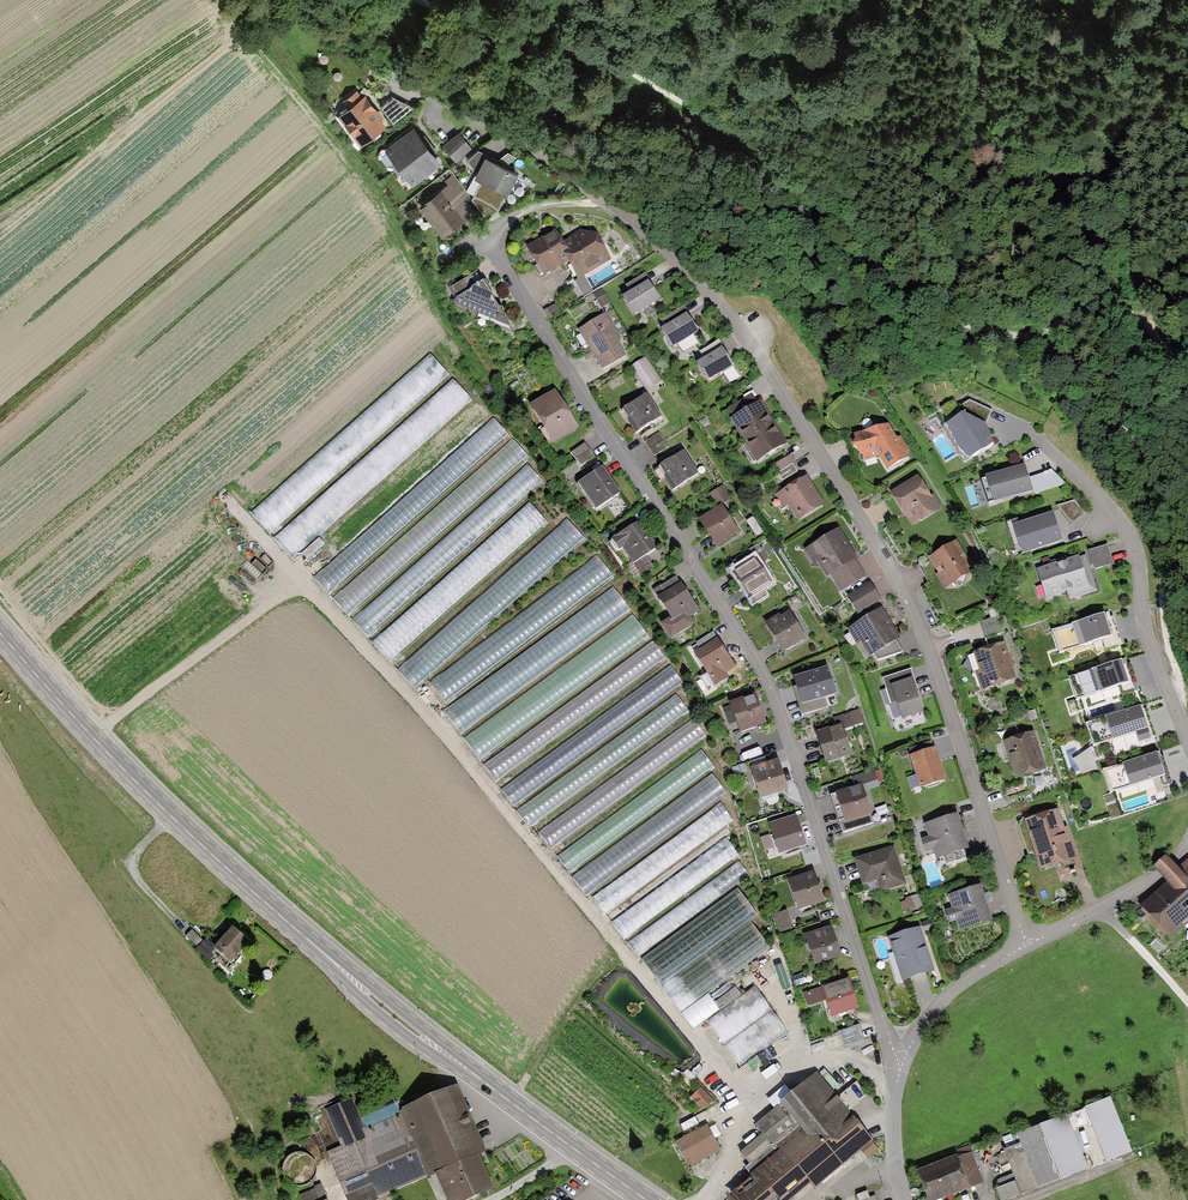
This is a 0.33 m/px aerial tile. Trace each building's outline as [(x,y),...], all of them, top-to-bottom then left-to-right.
[(347,106),(336,116),(361,146),(389,122),(364,92),(355,99),(349,92),(341,99),(347,106)] [(393,97),(382,108),(393,119),(411,105),(393,97)] [(382,153),(394,167),(420,145),(408,131),(382,153)] [(459,134),(442,145),(451,159),(468,147),(459,134)] [(434,162),(420,145),(394,167),(408,184),(434,162)] [(465,157),(475,174),(506,191),(516,172),(485,155),(477,147),(465,157)] [(452,179),(414,207),(437,237),(474,209),(452,179)] [(586,233),(556,251),(577,285),(607,266),(586,233)] [(544,236),(516,255),(535,282),(563,263),(544,236)] [(512,329),(483,281),(448,304),(512,329)] [(646,281),(620,297),(632,315),(657,299),(646,281)] [(559,310),(555,303),(544,310),(547,316),(559,310)] [(604,313),(576,331),(600,369),(624,355),(615,340),(619,338),(604,313)] [(684,316),(661,330),(670,345),(693,330),(684,316)] [(720,350),(695,365),(705,381),(730,365),(720,350)] [(643,360),(628,370),(642,389),(656,380),(643,360)] [(552,392),(528,408),(550,442),(574,427),(552,392)] [(644,395),(621,410),(635,431),(658,415),(644,395)] [(730,419),(744,442),(775,423),(761,400),(730,419)] [(967,414),(948,427),(969,458),(988,445),(967,414)] [(859,459),(876,457),(885,472),(909,458),(886,419),(862,433),(852,435),(859,459)] [(775,423),(744,442),(757,462),(788,443),(775,423)] [(657,434),(644,442),(652,454),(665,446),(657,434)] [(585,442),(572,451),(581,465),(594,456),(585,442)] [(683,452),(658,468),(671,489),(696,473),(683,452)] [(601,466),(576,482),(593,507),(617,491),(601,466)] [(1021,468),(982,482),(988,501),(1028,487),(1021,468)] [(1049,471),(1029,477),(1035,491),(1060,482),(1049,471)] [(805,476),(773,496),(781,508),(788,504),(797,518),(821,503),(805,476)] [(917,476),(889,494),(907,524),(936,507),(917,476)] [(1072,501),(1055,506),(1069,522),(1083,512),(1072,501)] [(721,505),(697,520),(712,544),(736,529),(721,505)] [(1050,512),(1011,524),(1019,551),(1058,539),(1050,512)] [(653,546),(635,520),(611,537),(630,562),(653,546)] [(835,531),(807,547),(824,578),(829,575),(837,590),(862,575),(835,531)] [(953,540),(926,558),(944,587),(972,569),(953,540)] [(1106,546),(1087,552),(1092,569),(1111,563),(1106,546)] [(1081,553),(1033,568),(1043,598),(1064,591),(1066,598),(1093,590),(1081,553)] [(754,558),(731,572),(747,598),(770,583),(754,558)] [(675,575),(651,591),(668,617),(658,624),(667,637),(690,623),(686,617),(697,610),(675,575)] [(866,584),(844,599),(854,612),(875,597),(866,584)] [(857,645),(861,643),(870,658),(901,638),(882,608),(847,629),(857,645)] [(780,614),(764,624),(783,653),(806,638),(789,610),(781,615),(780,614)] [(1109,612),(1052,631),(1059,654),(1102,641),(1105,650),(1122,644),(1113,616),(1111,617),(1109,612)] [(732,665),(714,638),(691,653),(713,685),(725,677),(721,671),(732,665)] [(1005,642),(973,653),(979,671),(975,672),(981,691),(1017,679),(1005,642)] [(1122,660),(1069,678),(1076,701),(1129,683),(1122,660)] [(829,666),(794,678),(803,706),(838,694),(829,666)] [(906,671),(879,680),(887,704),(892,702),(897,717),(919,710),(906,671)] [(754,692),(728,702),(738,730),(764,720),(754,692)] [(837,724),(815,731),(826,761),(853,751),(845,728),(864,722),(859,708),(834,716),(837,724)] [(1140,708),(1091,724),(1099,746),(1147,730),(1140,708)] [(1031,733),(1001,742),(1013,779),(1043,770),(1031,733)] [(933,747),(907,756),(918,787),(943,778),(933,747)] [(1156,755),(1107,771),(1115,793),(1163,777),(1156,755)] [(775,758),(749,766),(758,795),(784,787),(775,758)] [(854,787),(833,793),(841,822),(870,814),(863,790),(875,786),(871,772),(851,778),(854,787)] [(1054,810),(1023,821),(1039,866),(1064,858),(1067,867),(1079,863),(1069,835),(1063,837),(1054,810)] [(954,814),(922,824),(926,837),(920,839),(923,851),(931,848),(933,857),(965,847),(954,814)] [(794,816),(768,823),(775,852),(802,844),(794,816)] [(895,845),(854,858),(862,885),(877,880),(881,891),(906,883),(895,845)] [(1152,867),(1166,881),(1138,907),(1169,939),(1187,921),(1187,856),(1177,867),(1165,855),(1152,867)] [(811,872),(785,881),(795,908),(820,899),(811,872)] [(981,885),(947,896),(952,909),(945,911),(949,924),(956,922),(959,932),(993,921),(981,885)] [(784,912),(772,915),(777,933),(789,930),(784,912)] [(829,927),(803,935),(812,961),(837,953),(829,927)] [(917,928),(886,938),(900,982),(931,972),(917,928)] [(243,942),(227,929),(211,949),(227,962),(243,942)] [(846,980),(802,994),(805,1005),(823,999),(828,1016),(855,1007),(846,980)] [(856,1026),(836,1033),(840,1044),(860,1038),(856,1026)] [(731,1198),(733,1199),(787,1199),(805,1184),(809,1189),(857,1149),(864,1156),(872,1149),(809,1075),(778,1101),(806,1134),(731,1198)] [(324,1152),(346,1199),(373,1199),(429,1174),(440,1199),(457,1199),(487,1186),(472,1152),(479,1149),(452,1089),(364,1129),(350,1098),(324,1110),(340,1145),(324,1152)] [(1108,1100),(1084,1109),(1104,1160),(1128,1151),(1108,1100)] [(792,1126),(775,1106),(753,1124),(762,1134),(742,1152),(750,1162),(792,1126)] [(1066,1116),(1018,1134),(1023,1145),(1002,1152),(1013,1180),(994,1187),(999,1199),(1006,1199),(1086,1169),(1066,1116)] [(706,1128),(674,1144),(687,1169),(719,1152),(706,1128)] [(915,1172),(925,1199),(926,1199),(982,1181),(972,1152),(915,1172)]
